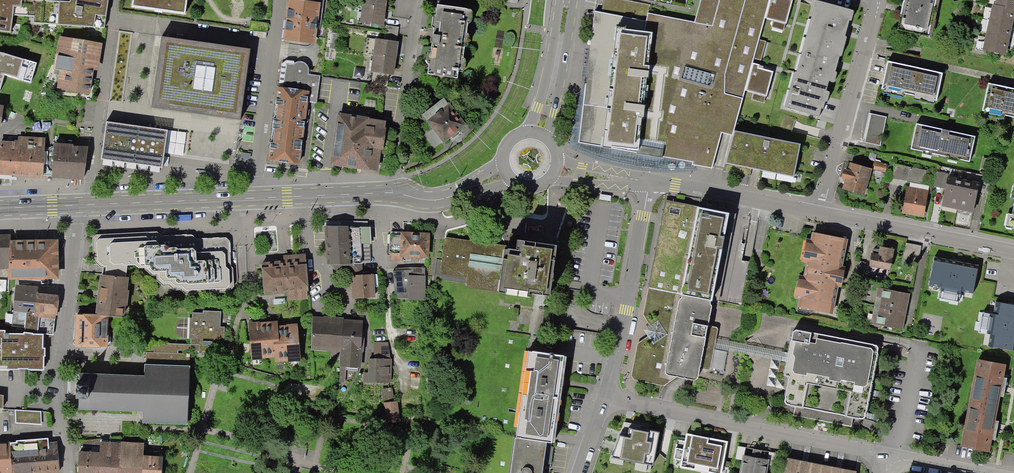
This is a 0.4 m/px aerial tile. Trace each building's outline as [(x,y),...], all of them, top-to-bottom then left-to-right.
[(11,31),(13,15),(34,16),(33,23),(104,28),(109,0),(63,0),(63,2),(46,0),(0,0),(0,30),(11,31)] [(131,6),(185,14),(187,0),(132,0),(131,6)] [(317,21),(323,21),(325,0),(289,0),(284,39),(314,42),(317,21)] [(383,25),(386,0),(361,0),(358,22),(383,25)] [(733,134),(727,163),(796,177),(802,143),(735,130),(771,0),(702,0),(696,21),(649,12),(648,20),(595,10),(587,84),(580,142),(650,154),(694,161),(693,165),(712,168),(722,132),(733,134)] [(826,101),(828,102),(830,91),(827,90),(829,81),(835,82),(838,72),(836,71),(840,55),(842,55),(848,35),(846,35),(850,19),(852,20),(855,10),(818,0),(798,72),(795,71),(786,107),(820,116),(822,108),(824,109),(826,101)] [(898,30),(928,36),(936,0),(905,0),(898,30)] [(998,8),(1013,11),(1013,0),(999,0),(998,8)] [(468,11),(437,6),(427,76),(458,81),(468,11)] [(992,22),(1013,26),(1013,20),(1013,11),(998,8),(995,7),(992,22)] [(992,22),(989,37),(1010,41),(1013,26),(992,22)] [(394,76),(398,43),(397,43),(399,27),(385,26),(383,41),(368,39),(366,55),(374,56),(372,73),(394,76)] [(249,48),(160,36),(150,107),(239,119),(249,48)] [(57,88),(87,93),(91,67),(96,68),(100,43),(61,37),(57,62),(61,63),(57,88)] [(989,37),(986,51),(1007,56),(1010,41),(989,37)] [(0,52),(0,91),(5,75),(31,82),(37,63),(0,52)] [(298,163),(298,160),(302,159),(303,156),(310,101),(316,102),(319,75),(308,74),(308,69),(307,66),(304,63),(300,61),(295,61),(292,64),(285,63),(282,88),(277,87),(268,160),(298,163)] [(944,75),(889,63),(883,90),(938,102),(944,75)] [(580,142),(587,84),(583,90),(579,104),(574,128),(569,147),(603,161),(636,169),(664,172),(689,171),(697,170),(693,165),(694,161),(650,154),(580,142)] [(990,85),(984,112),(1013,118),(1013,90),(990,85)] [(423,114),(427,120),(449,104),(444,98),(423,114)] [(427,120),(426,121),(443,143),(466,125),(449,103),(449,104),(427,120)] [(887,117),(871,113),(865,142),(880,145),(887,117)] [(387,120),(339,114),(332,163),(377,169),(380,147),(383,148),(387,120)] [(166,128),(105,120),(100,158),(161,166),(166,128)] [(976,136),(916,123),(911,149),(923,151),(924,150),(933,151),(932,153),(949,157),(949,155),(958,157),(958,159),(970,162),(976,136)] [(41,175),(42,149),(43,138),(16,137),(16,143),(0,142),(0,173),(41,175)] [(46,150),(42,149),(41,175),(81,177),(85,147),(48,145),(46,150)] [(888,166),(876,162),(874,170),(886,173),(888,166)] [(893,177),(925,184),(928,170),(896,163),(893,177)] [(872,170),(852,165),(850,172),(846,171),(844,178),(848,179),(845,187),(866,193),(872,170)] [(965,180),(949,177),(944,204),(959,207),(965,180)] [(959,207),(975,211),(980,184),(965,180),(959,207)] [(929,193),(910,190),(905,212),(924,216),(929,193)] [(666,200),(649,287),(712,299),(722,248),(731,249),(737,214),(666,200)] [(369,227),(326,225),(328,263),(370,263),(369,227)] [(402,261),(402,255),(427,255),(428,234),(402,233),(402,234),(390,234),(389,253),(390,253),(390,260),(402,261)] [(799,296),(802,297),(800,306),(834,313),(839,284),(843,285),(847,268),(842,267),(848,239),(814,233),(813,240),(810,239),(806,260),(809,260),(806,277),(803,276),(799,296)] [(6,267),(8,243),(9,235),(0,235),(0,267),(6,267)] [(149,269),(152,272),(150,240),(146,235),(100,238),(96,241),(96,260),(102,265),(106,265),(105,275),(125,277),(126,265),(134,264),(138,267),(147,267),(147,268),(149,269)] [(465,286),(509,292),(532,296),(532,292),(551,295),(558,245),(519,239),(517,247),(446,237),(441,273),(467,276),(465,286)] [(154,239),(150,240),(152,272),(158,272),(159,277),(163,281),(170,281),(175,285),(181,285),(186,290),(227,288),(230,285),(229,269),(226,266),(225,266),(224,254),(222,251),(198,252),(193,248),(169,249),(165,244),(160,244),(154,239)] [(54,242),(8,243),(6,267),(6,277),(54,276),(54,242)] [(923,246),(907,243),(904,259),(920,262),(923,246)] [(870,267),(891,271),(895,250),(880,247),(879,255),(873,254),(870,267)] [(263,293),(287,291),(288,300),(309,298),(305,254),(284,256),(285,262),(261,264),(263,293)] [(952,279),(977,284),(980,270),(972,269),(973,261),(960,258),(959,260),(942,257),(938,281),(951,283),(952,279)] [(426,274),(426,267),(408,267),(394,267),(394,271),(392,271),(394,293),(407,292),(406,299),(425,300),(427,274),(426,274)] [(125,290),(127,277),(125,277),(105,275),(100,274),(96,314),(122,317),(124,305),(126,305),(128,290),(125,290)] [(373,287),(379,286),(378,274),(353,275),(354,297),(374,296),(373,287)] [(935,284),(926,282),(924,296),(933,298),(935,284)] [(38,287),(16,285),(12,326),(24,327),(23,332),(42,334),(53,335),(58,295),(38,293),(38,287)] [(712,302),(712,299),(649,287),(644,315),(651,324),(644,329),(649,336),(638,343),(632,375),(636,380),(663,386),(677,376),(699,380),(701,369),(708,370),(711,368),(715,348),(717,339),(719,328),(711,326),(714,306),(712,302)] [(880,288),(876,306),(907,312),(911,293),(880,288)] [(996,303),(994,315),(983,313),(980,334),(990,336),(988,349),(1013,353),(1013,306),(996,303)] [(876,306),(873,324),(904,330),(907,312),(876,306)] [(202,313),(192,312),(192,317),(189,317),(189,338),(191,338),(190,344),(204,345),(204,352),(223,353),(224,327),(220,327),(221,311),(202,310),(202,313)] [(106,315),(76,315),(75,345),(105,346),(106,315)] [(333,359),(340,359),(340,350),(342,320),(313,319),(311,349),(331,350),(330,355),(330,358),(333,359)] [(342,320),(340,350),(362,351),(363,321),(342,320)] [(297,326),(276,328),(276,323),(248,325),(251,358),(260,357),(260,356),(274,355),(274,360),(290,359),(299,359),(297,326)] [(788,375),(791,376),(786,401),(788,404),(797,406),(795,415),(853,426),(855,417),(864,419),(867,417),(880,348),(879,345),(800,330),(798,329),(795,331),(791,353),(789,362),(787,374),(788,375)] [(14,369),(42,369),(42,356),(43,356),(44,356),(44,347),(41,347),(42,334),(23,332),(22,332),(22,333),(3,333),(3,330),(0,330),(0,369),(14,369)] [(791,353),(717,339),(715,348),(789,362),(791,353)] [(373,359),(390,359),(389,342),(374,342),(373,359)] [(548,463),(554,464),(569,355),(529,349),(517,436),(513,436),(507,472),(546,472),(548,463)] [(361,362),(362,351),(340,350),(340,359),(340,362),(339,381),(345,382),(345,367),(361,367),(361,362)] [(78,373),(78,385),(73,384),(73,397),(77,397),(77,408),(142,411),(142,422),(187,424),(190,354),(144,352),(143,375),(78,373)] [(373,359),(368,358),(368,373),(363,373),(363,382),(391,383),(392,359),(390,359),(373,359)] [(978,359),(962,444),(990,449),(1006,365),(978,359)] [(379,403),(385,402),(388,422),(398,421),(395,401),(394,401),(392,387),(377,389),(379,403)] [(40,411),(13,410),(14,424),(40,425),(40,411)] [(405,423),(429,426),(430,417),(406,414),(405,423)] [(653,465),(659,432),(648,430),(648,432),(629,428),(627,437),(620,436),(612,457),(653,465)] [(686,433),(680,468),(707,472),(722,472),(728,441),(686,433)] [(120,443),(120,438),(99,440),(98,454),(78,453),(77,472),(119,472),(120,443)] [(52,472),(59,472),(56,444),(47,445),(47,439),(15,442),(15,443),(9,443),(9,446),(10,472),(52,472)] [(730,440),(726,459),(736,461),(736,458),(744,460),(742,472),(767,472),(769,465),(777,466),(778,461),(780,453),(771,451),(769,459),(762,458),(763,450),(755,449),(753,456),(745,455),(747,447),(738,445),(739,442),(730,440)] [(120,443),(119,472),(160,472),(161,458),(141,456),(142,445),(120,443)] [(9,446),(0,446),(0,472),(10,472),(9,446)] [(788,459),(785,472),(857,472),(788,459)]
